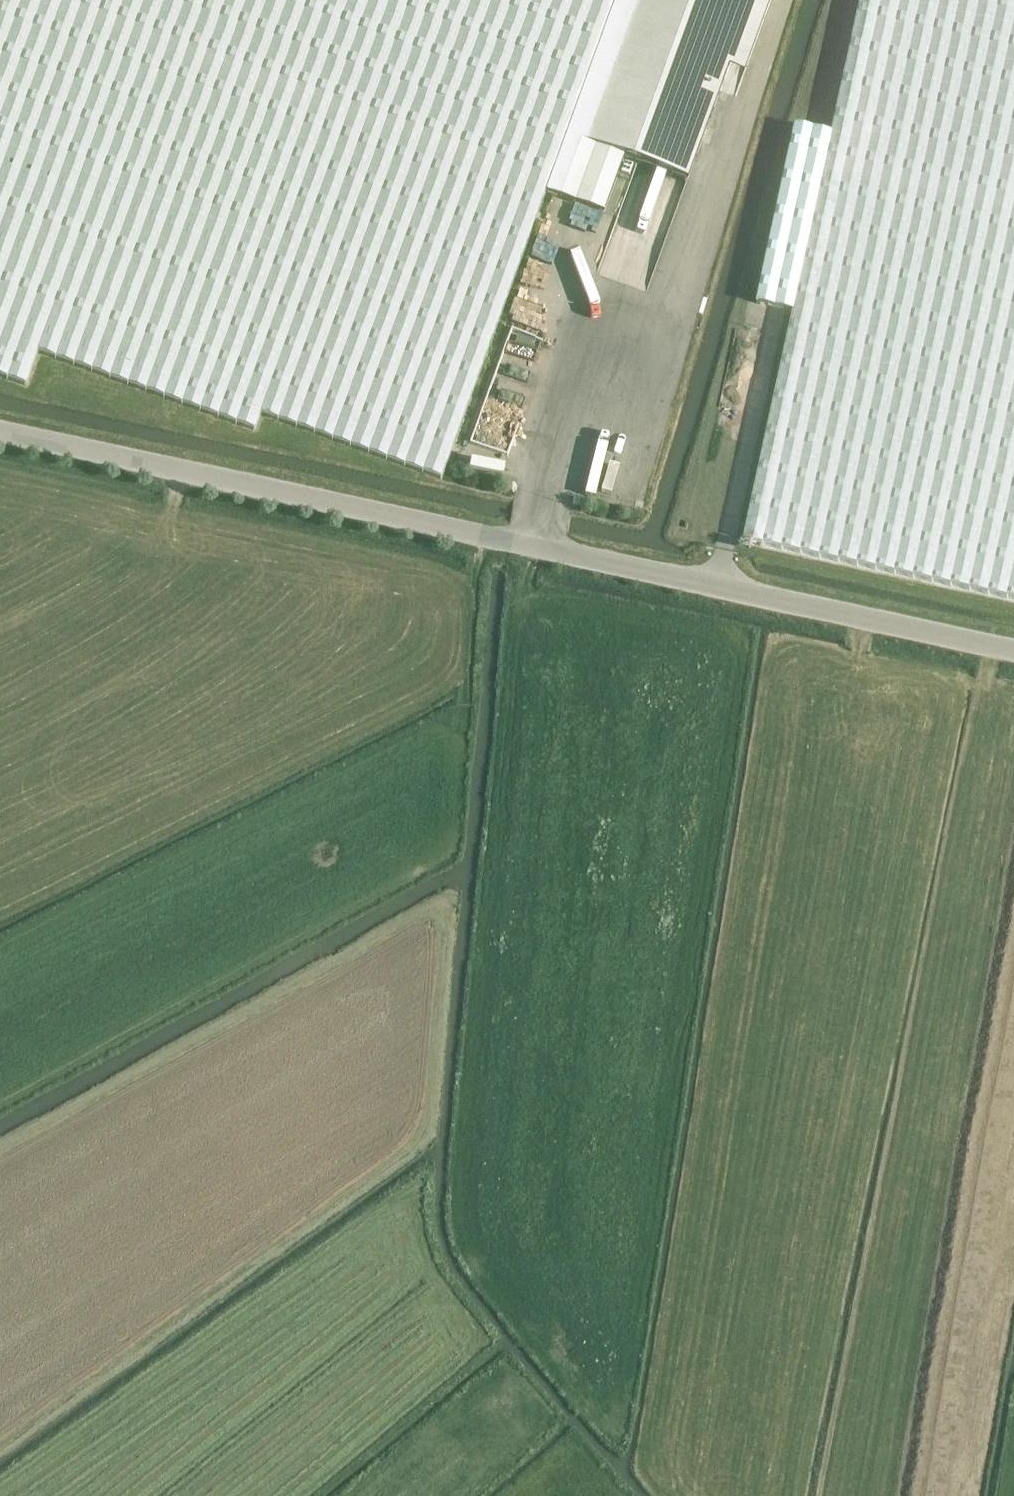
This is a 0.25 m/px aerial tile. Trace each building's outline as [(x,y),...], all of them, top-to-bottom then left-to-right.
[(28,386),(40,352),(256,431),(263,414),(442,479),(547,193),(603,213),(623,157),(688,180),(729,67),(744,73),(771,0),(0,0),(0,376),(28,386)] [(1013,598),(1013,0),(863,0),(834,132),(797,124),(758,302),(795,310),(745,539),(1013,598)] [(460,461),(502,474),(518,422),(504,417),(505,414),(477,405),(460,461)] [(635,469),(638,446),(606,441),(602,466),(586,463),(581,493),(641,503),(646,471),(635,469)]
